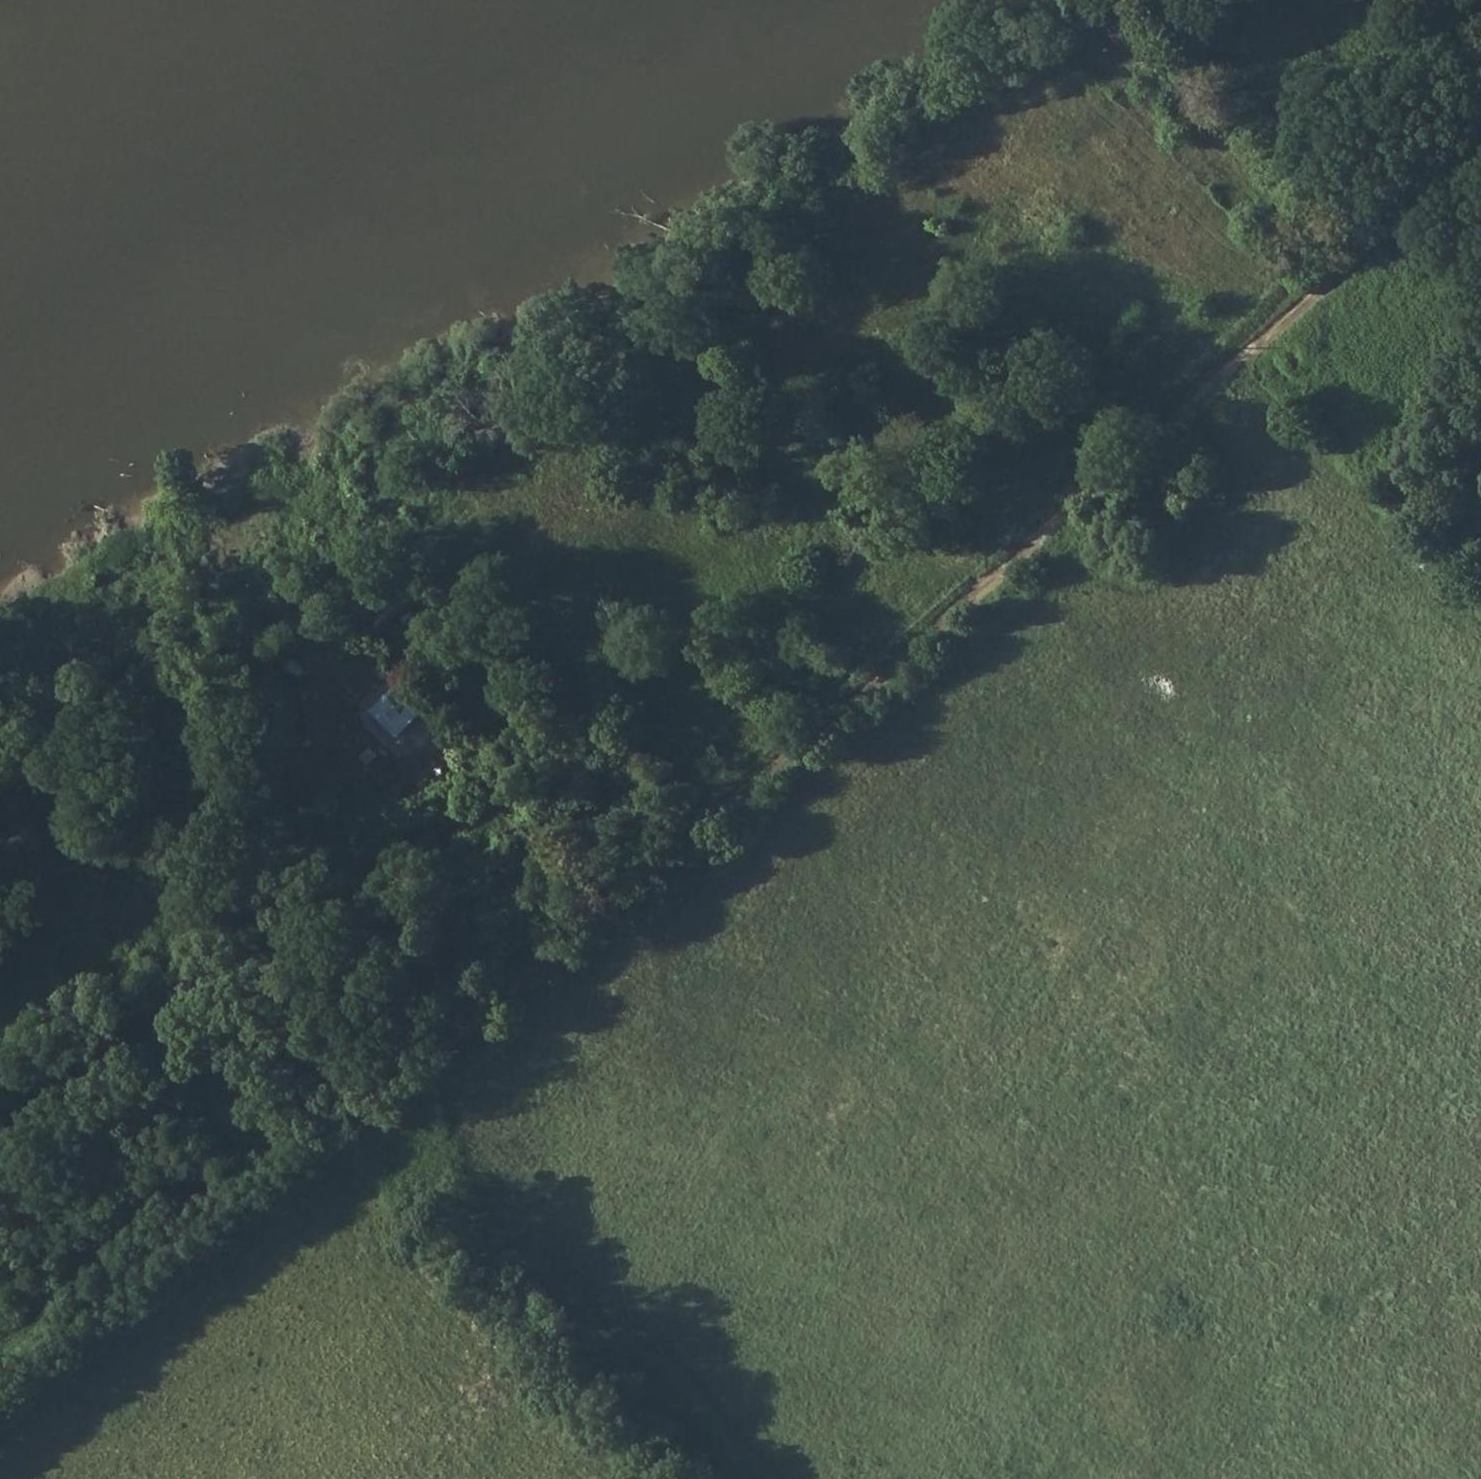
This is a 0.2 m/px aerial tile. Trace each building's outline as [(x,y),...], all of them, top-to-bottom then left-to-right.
[(433,714),(405,688),(376,719),(403,745),(433,714)]
